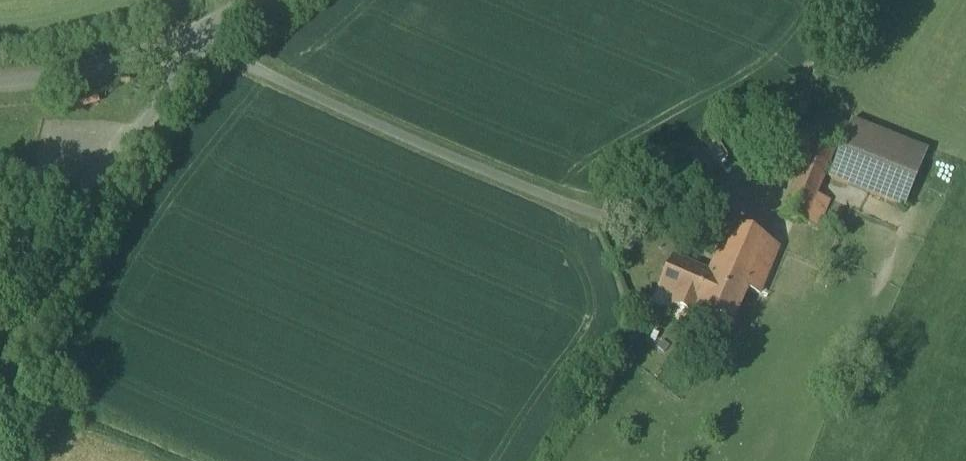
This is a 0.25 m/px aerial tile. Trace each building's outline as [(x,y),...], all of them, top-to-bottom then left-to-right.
[(927,153),(851,122),(829,178),(905,208),(927,153)] [(813,141),(776,126),(768,147),(805,162),(813,141)] [(805,162),(783,216),(805,225),(835,150),(813,141),(805,162)] [(822,268),(776,249),(777,249),(731,228),(716,260),(764,279),(772,282),(763,304),(800,319),(807,303),(822,268)] [(764,279),(716,260),(710,276),(674,260),(660,291),(677,298),(673,306),(693,315),(697,307),(733,323),(747,290),(758,295),(759,294),(758,294),(764,279)] [(807,303),(800,319),(808,322),(814,306),(807,303)]
